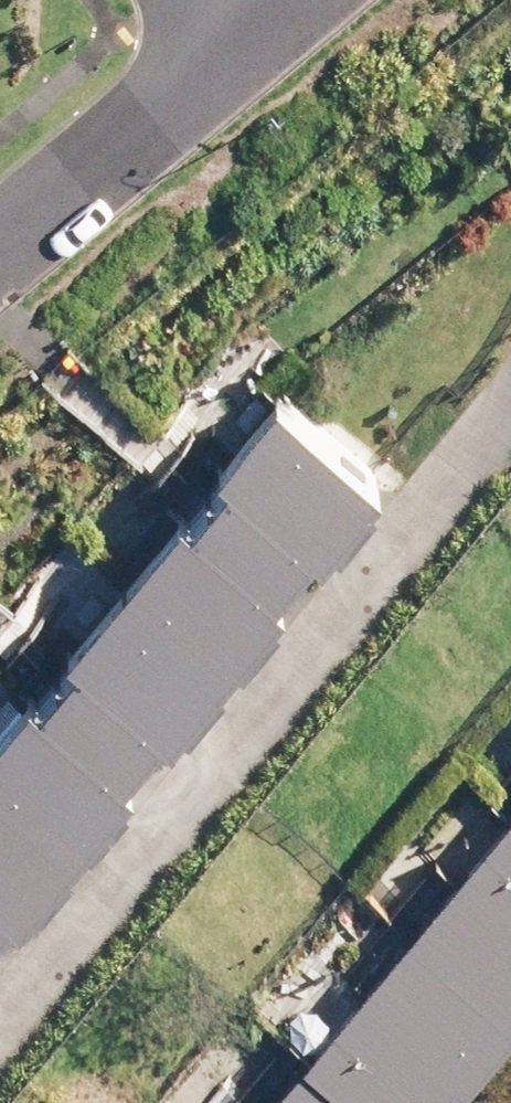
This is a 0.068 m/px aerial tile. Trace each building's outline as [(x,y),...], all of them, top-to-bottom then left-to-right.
[(278,376),(202,466),(297,545),(315,523),(322,530),(380,461),(278,376)] [(202,466),(127,557),(229,642),(284,576),(277,571),(297,545),(202,466)] [(127,557),(51,647),(146,725),(162,704),(172,711),(229,642),(127,557)] [(0,709),(0,758),(79,823),(136,754),(128,747),(146,725),(51,647),(0,709)] [(15,884),(22,891),(79,823),(0,758),(0,901),(15,884)] [(412,909),(510,990),(510,789),(412,909)] [(308,1037),(389,1102),(416,1102),(455,1056),(466,1065),(510,1010),(510,990),(412,909),(308,1037)] [(254,1102),(389,1102),(308,1037),(254,1102)]
